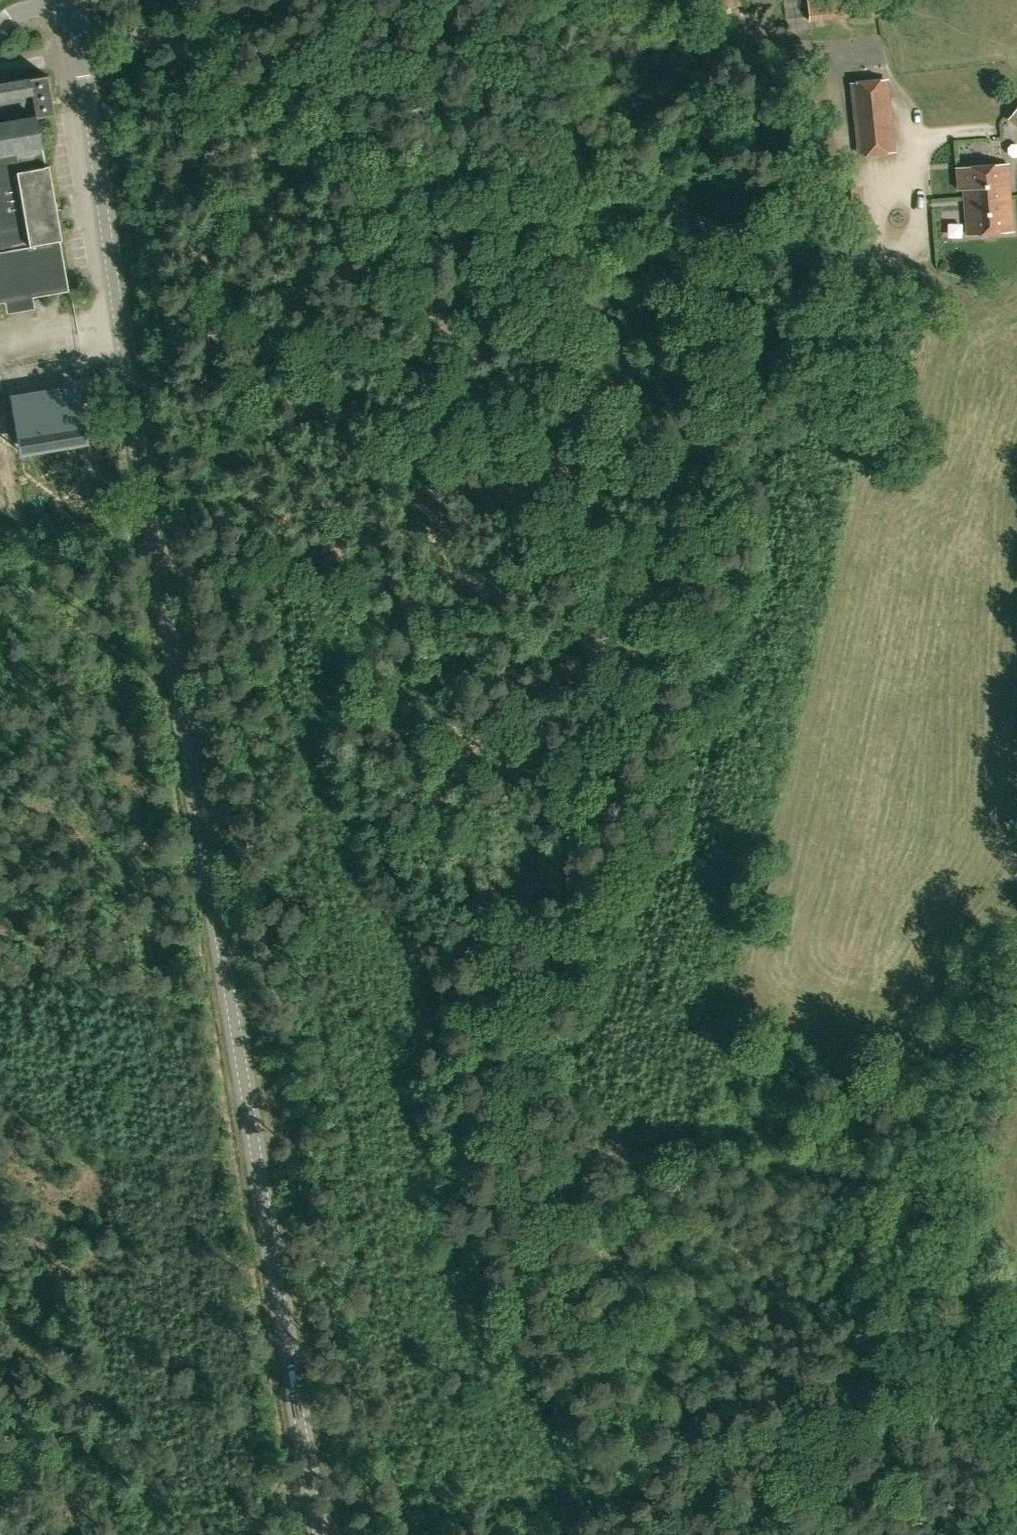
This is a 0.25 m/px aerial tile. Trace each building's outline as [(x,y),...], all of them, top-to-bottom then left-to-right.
[(810,21),(878,15),(877,0),(809,0),(810,21)] [(70,289),(61,240),(63,239),(50,165),(47,164),(38,117),(56,114),(49,74),(0,83),(0,302),(6,301),(9,310),(36,307),(35,296),(70,289)] [(896,160),(890,101),(852,105),(858,163),(858,167),(896,163),(896,160)] [(958,190),(963,189),(967,234),(1016,230),(1010,162),(956,167),(958,190)] [(81,426),(75,389),(18,399),(25,437),(81,426)]
